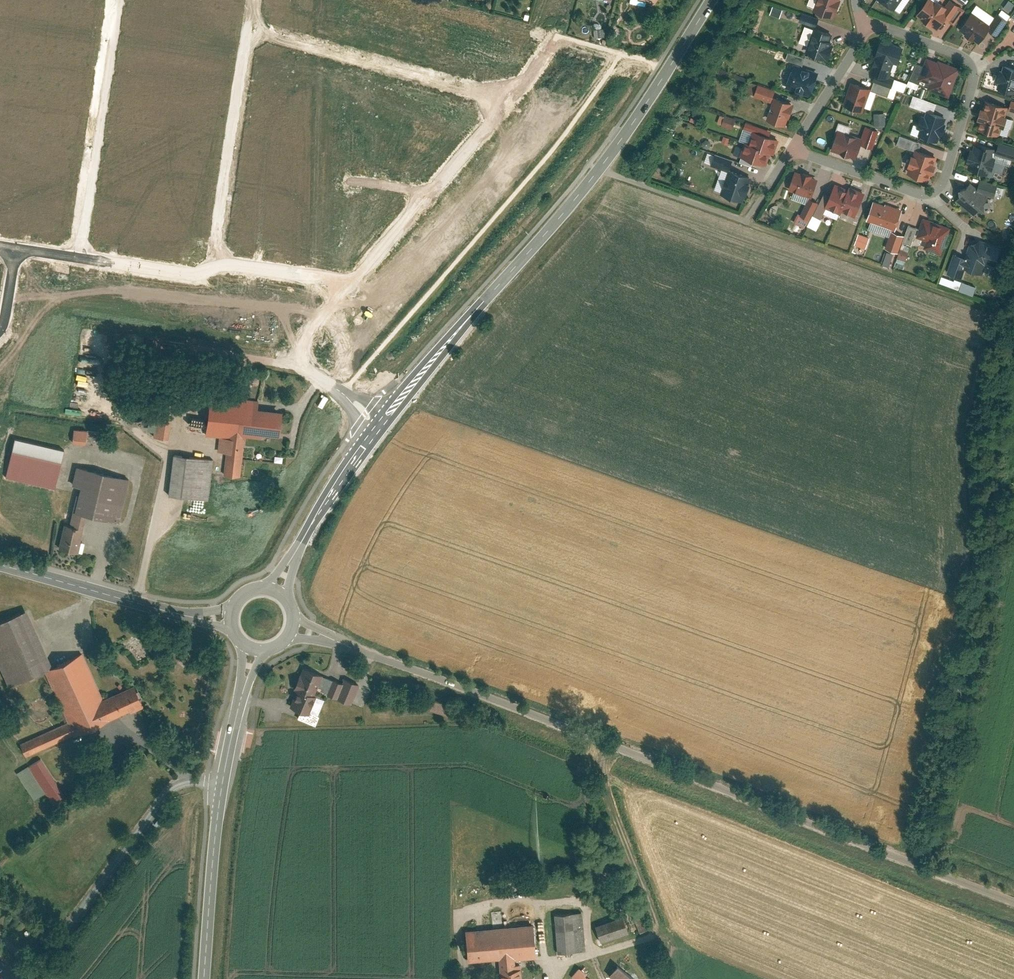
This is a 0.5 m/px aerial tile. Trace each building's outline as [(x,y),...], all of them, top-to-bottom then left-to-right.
[(837,17),(842,0),(822,0),(818,12),(837,17)] [(940,29),(947,19),(952,22),(962,7),(952,0),(945,0),(943,3),(938,0),(926,0),(917,14),(940,29)] [(1008,11),(1013,3),(1009,0),(1006,0),(1002,7),(1008,11)] [(772,5),(770,14),(780,16),(782,7),(772,5)] [(999,16),(988,30),(995,35),(1010,15),(1001,8),(996,14),(999,16)] [(960,27),(981,41),(992,24),(971,10),(960,27)] [(809,52),(828,58),(835,36),(815,30),(809,52)] [(871,71),(889,77),(894,62),(898,63),(902,49),(880,42),(871,71)] [(929,84),(951,92),(960,65),(938,58),(929,84)] [(1013,88),(1013,62),(1004,59),(996,83),(1013,88)] [(787,85),(812,92),(818,73),(793,65),(787,85)] [(894,80),(876,74),(871,88),(889,94),(894,80)] [(844,106),(863,112),(871,89),(852,82),(844,106)] [(774,103),(777,95),(758,90),(756,97),(774,103)] [(770,118),(787,123),(794,101),(777,95),(774,103),(770,118)] [(980,125),(1003,132),(1012,106),(988,99),(980,125)] [(918,130),(940,138),(948,115),(925,108),(918,130)] [(873,112),(874,126),(885,125),(885,112),(873,112)] [(717,123),(732,127),(735,117),(719,113),(717,123)] [(862,139),(860,143),(870,146),(875,130),(866,127),(862,139)] [(745,156),(769,163),(777,136),(754,129),(745,156)] [(833,149),(856,156),(860,143),(862,139),(839,132),(833,149)] [(976,146),(969,166),(989,173),(996,153),(976,146)] [(908,172),(929,179),(937,156),(916,149),(908,172)] [(787,190),(813,198),(820,176),(794,168),(787,190)] [(749,177),(731,171),(723,193),(741,200),(749,177)] [(977,186),(982,190),(995,193),(998,184),(980,178),(977,186)] [(857,216),(865,191),(836,182),(828,207),(857,216)] [(969,208),(975,213),(979,207),(984,207),(983,202),(988,197),(982,192),(982,190),(977,186),(976,187),(970,182),(966,187),(961,188),(961,192),(957,198),(962,203),(963,209),(969,208)] [(870,220),(896,228),(903,207),(877,199),(870,220)] [(923,219),(918,235),(943,244),(949,227),(923,219)] [(907,232),(896,228),(889,249),(900,253),(907,232)] [(865,248),(869,236),(857,232),(854,244),(865,248)] [(966,257),(955,254),(949,273),(963,277),(967,266),(979,270),(982,262),(987,259),(996,262),(1001,247),(983,240),(970,245),(966,257)] [(888,266),(893,253),(886,251),(882,264),(888,266)] [(957,288),(959,281),(941,275),(938,281),(957,288)] [(971,294),(975,285),(961,280),(957,289),(971,294)] [(160,398),(154,438),(168,440),(173,400),(160,398)] [(258,436),(260,410),(261,402),(210,398),(207,437),(229,439),(226,477),(242,478),(245,440),(257,441),(258,436)] [(283,438),(285,412),(260,410),(258,436),(283,438)] [(93,430),(73,429),(73,443),(93,444),(93,430)] [(63,449),(13,438),(4,478),(54,490),(63,449)] [(210,501),(215,462),(173,456),(168,495),(210,501)] [(127,481),(76,469),(72,486),(79,487),(70,526),(64,524),(58,551),(76,555),(85,516),(118,523),(127,481)] [(0,619),(0,668),(7,684),(44,666),(51,663),(31,618),(26,607),(0,619)] [(80,651),(51,663),(44,666),(68,722),(20,742),(25,754),(141,705),(133,684),(100,698),(80,651)] [(320,676),(299,668),(292,688),(295,689),(289,705),(307,711),(320,676)] [(429,711),(442,715),(445,705),(431,702),(429,711)] [(40,758),(17,772),(35,801),(45,794),(53,807),(66,799),(40,758)] [(558,951),(585,949),(583,912),(555,914),(558,951)] [(642,925),(642,927),(646,925),(642,915),(632,919),(636,927),(642,925)] [(596,926),(601,940),(628,931),(624,917),(596,926)] [(516,958),(536,957),(534,923),(466,927),(468,961),(501,959),(516,958)] [(522,964),(516,965),(516,958),(501,959),(502,978),(523,978),(522,964)] [(610,975),(615,978),(638,978),(619,964),(610,975)] [(588,974),(580,967),(573,975),(578,978),(584,978),(588,974)]
